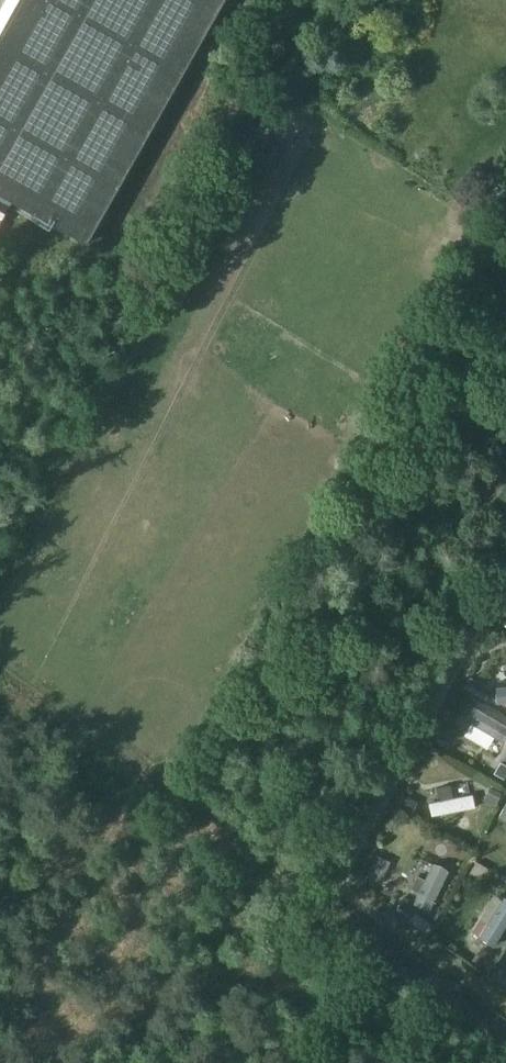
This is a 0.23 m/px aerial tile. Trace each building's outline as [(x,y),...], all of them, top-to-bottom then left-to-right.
[(0,38),(0,194),(86,243),(223,0),(21,0),(0,38)] [(505,686),(495,687),(495,702),(505,701),(505,677),(505,686)] [(465,720),(468,722),(491,736),(503,743),(505,738),(505,727),(473,707),(465,720)] [(471,795),(451,799),(449,786),(438,788),(440,801),(429,804),(431,816),(474,807),(471,795)] [(427,819),(429,832),(473,823),(470,810),(427,819)] [(417,876),(411,889),(418,893),(413,903),(428,911),(447,871),(432,864),(424,880),(417,876)] [(504,897),(487,924),(480,919),(476,926),(483,930),(478,937),(493,946),(505,926),(505,898),(504,897)]
